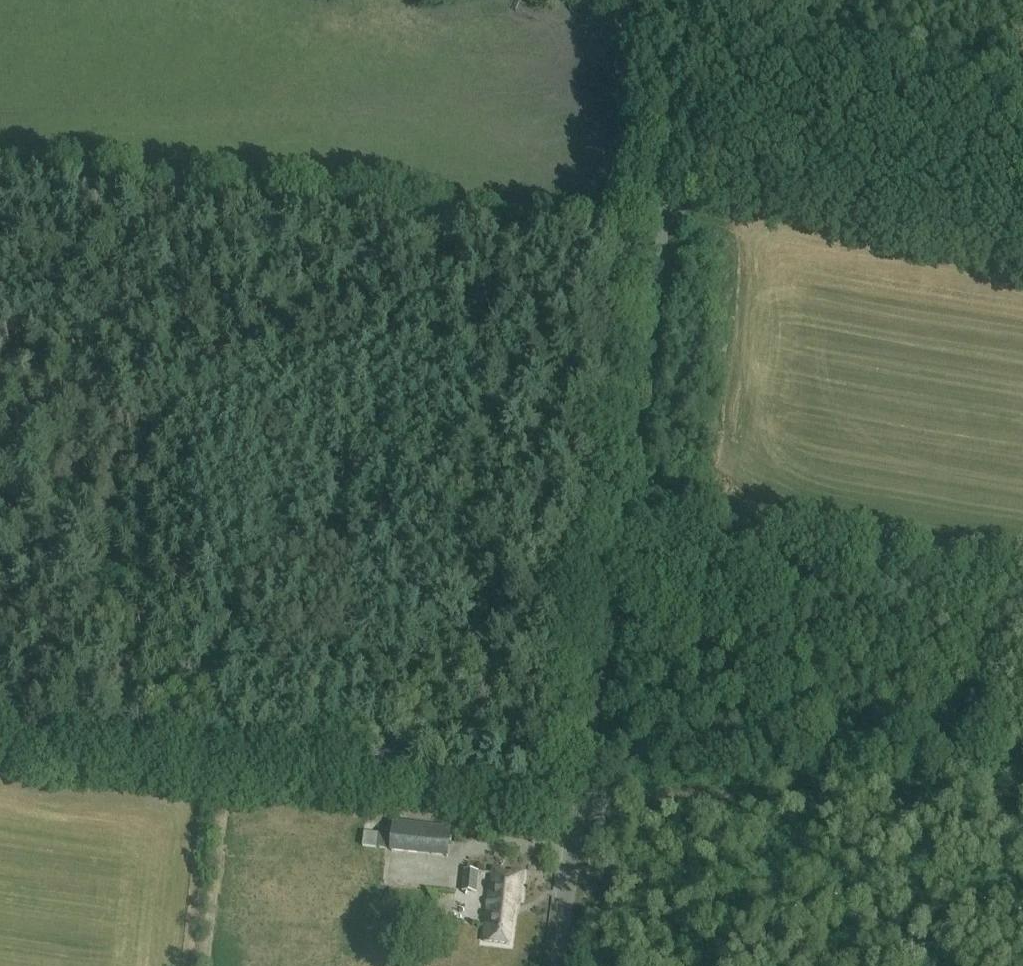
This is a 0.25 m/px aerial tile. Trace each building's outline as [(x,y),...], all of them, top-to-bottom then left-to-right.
[(392,821),(389,851),(449,858),(452,827),(392,821)] [(383,852),(382,839),(369,840),(370,853),(383,852)] [(514,901),(519,902),(523,872),(493,869),(484,939),(509,942),(514,901)] [(475,890),(477,872),(464,870),(463,889),(475,890)]
